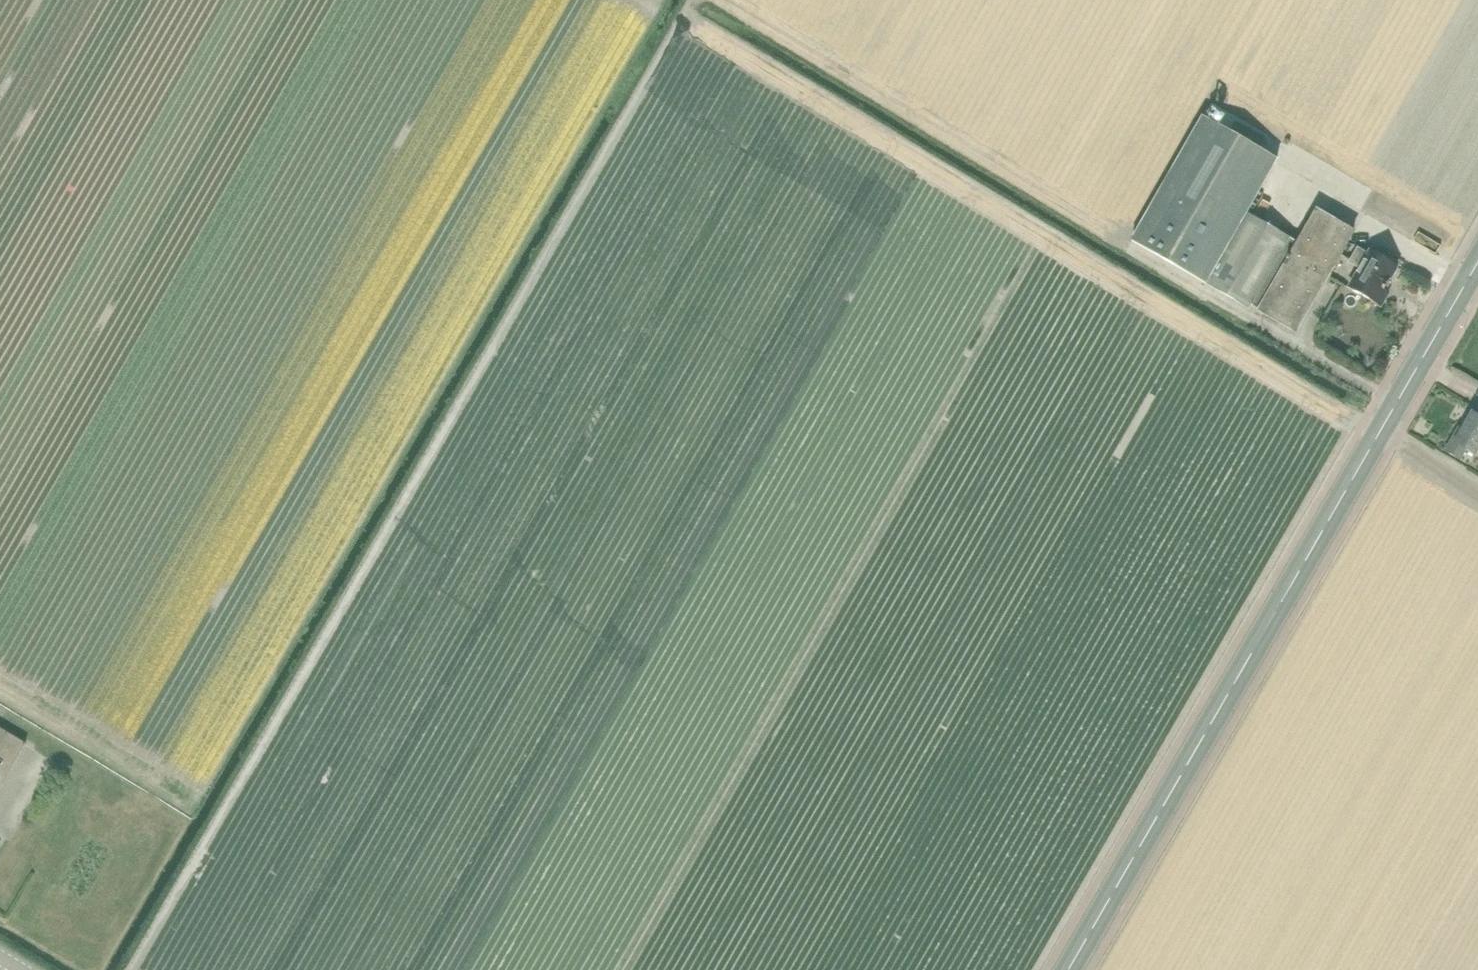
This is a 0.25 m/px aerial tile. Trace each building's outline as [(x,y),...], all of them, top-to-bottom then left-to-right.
[(1297,242),(1249,214),(1279,160),(1203,116),(1131,242),(1251,310),(1253,306),(1258,310),(1297,333),(1355,232),(1316,211),(1297,242)] [(1324,146),(1321,155),(1342,163),(1345,154),(1324,146)] [(1384,291),(1398,267),(1370,250),(1368,253),(1358,247),(1349,264),(1359,269),(1347,289),(1381,307),(1388,294),(1384,291)] [(1472,412),(1463,429),(1459,426),(1444,452),(1461,462),(1467,450),(1477,456),(1477,455),(1477,416),(1472,412)] [(27,744),(0,728),(0,790),(27,744)] [(2,877),(12,882),(21,863),(11,858),(2,877)]
